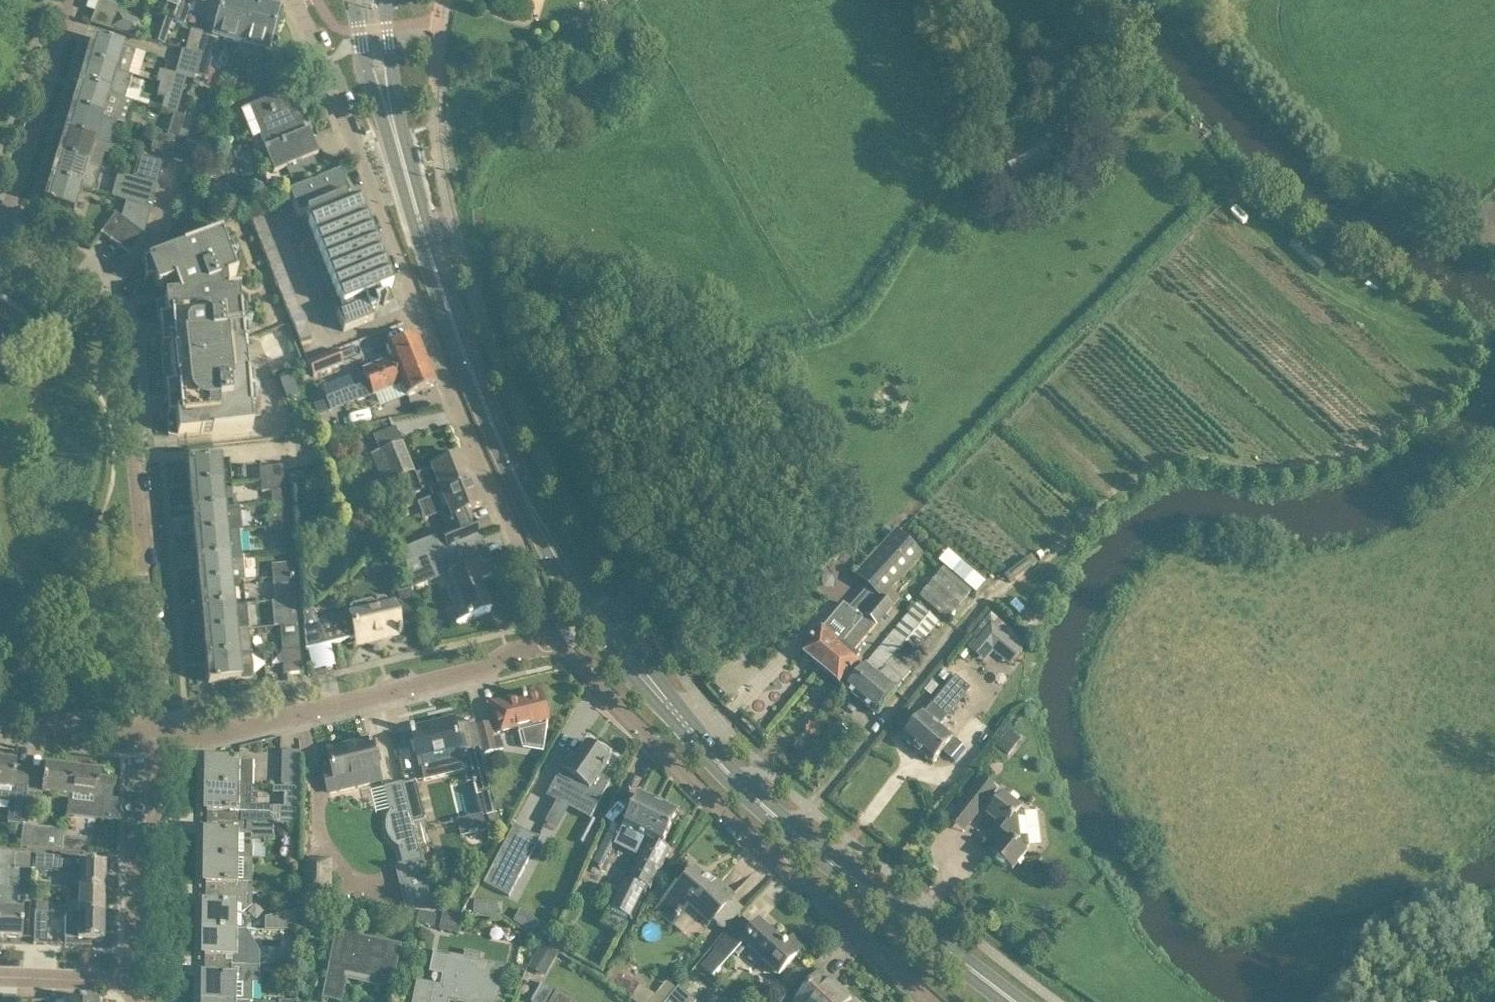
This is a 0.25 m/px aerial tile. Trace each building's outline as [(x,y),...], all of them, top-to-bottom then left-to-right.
[(121,0),(99,0),(90,24),(109,31),(110,29),(113,20),(121,0)] [(152,41),(164,45),(167,36),(172,19),(173,20),(181,0),(168,0),(162,15),(162,16),(162,17),(161,16),(152,41)] [(173,20),(184,24),(189,13),(199,17),(204,3),(206,4),(208,0),(181,0),(173,20)] [(252,0),(222,0),(213,34),(212,35),(219,37),(240,43),(252,0)] [(254,0),(252,0),(240,43),(268,50),(280,7),(254,0)] [(113,20),(110,29),(125,34),(128,24),(113,20)] [(199,51),(202,38),(190,34),(186,49),(194,51),(203,53),(203,52),(199,51)] [(85,61),(129,74),(136,50),(114,44),(92,37),(85,61)] [(207,79),(214,56),(203,53),(197,76),(207,79)] [(245,92),(272,80),(296,70),(290,56),(271,63),(249,72),(245,92)] [(78,85),(125,99),(125,98),(121,97),(129,74),(85,61),(78,85)] [(156,82),(161,83),(157,95),(165,97),(169,97),(176,74),(164,71),(159,70),(156,82)] [(181,100),(187,77),(176,74),(169,97),(165,97),(161,109),(174,113),(177,114),(181,100)] [(231,96),(235,85),(227,81),(222,93),(231,96)] [(71,108),(117,122),(118,122),(125,99),(121,98),(78,85),(71,108)] [(273,173),(299,163),(318,155),(308,131),(299,135),(282,93),(264,101),(249,107),(250,108),(240,111),(252,139),(261,135),(266,148),(263,149),(273,173)] [(110,145),(117,122),(71,108),(64,132),(106,144),(110,145)] [(174,113),(167,137),(179,140),(182,130),(181,130),(185,116),(177,114),(174,113)] [(182,130),(179,140),(189,143),(186,155),(201,160),(206,137),(182,130)] [(110,145),(106,144),(64,132),(57,155),(99,168),(104,153),(110,154),(113,150),(115,147),(110,145)] [(184,162),(186,155),(189,143),(179,140),(167,137),(155,133),(151,149),(174,155),(173,159),(184,162)] [(1004,157),(1015,176),(1053,157),(1043,137),(1004,157)] [(133,178),(158,185),(164,162),(139,154),(133,178)] [(57,155),(50,179),(81,188),(82,188),(97,192),(98,188),(96,183),(101,169),(99,168),(57,155)] [(199,182),(206,171),(198,167),(191,178),(199,182)] [(340,173),(289,193),(298,216),(306,213),(344,310),(336,314),(344,331),(373,320),(370,312),(377,310),(375,304),(382,301),(384,305),(385,304),(385,303),(387,302),(389,299),(390,294),(388,289),(392,287),(357,201),(347,205),(345,198),(349,196),(340,173)] [(121,200),(126,201),(151,209),(158,185),(133,178),(130,177),(126,196),(122,197),(121,200)] [(74,213),(80,193),(81,188),(50,179),(43,203),(74,213)] [(144,234),(149,217),(151,209),(126,201),(122,217),(125,220),(135,227),(144,234)] [(311,340),(257,207),(247,211),(301,345),(311,340)] [(101,232),(111,239),(125,220),(122,217),(116,213),(113,216),(101,232)] [(111,239),(120,246),(135,227),(125,220),(111,239)] [(130,253),(141,237),(144,234),(135,227),(120,246),(130,253)] [(236,275),(220,233),(163,254),(144,261),(143,262),(145,281),(155,280),(157,287),(166,284),(170,296),(165,296),(167,319),(171,319),(174,344),(169,344),(173,388),(178,387),(180,413),(176,413),(178,436),(198,434),(251,429),(238,290),(227,291),(226,278),(236,275)] [(353,389),(426,359),(416,335),(412,336),(397,342),(386,347),(390,357),(365,367),(365,368),(363,369),(363,371),(368,383),(353,389)] [(313,378),(343,365),(337,350),(307,362),(313,378)] [(417,392),(436,384),(426,359),(353,389),(327,399),(331,410),(357,399),(358,402),(373,396),(402,384),(406,396),(417,392)] [(353,389),(349,378),(348,377),(334,383),(322,387),(327,399),(353,389)] [(390,481),(413,472),(401,442),(379,451),(370,454),(376,469),(384,466),(390,481)] [(441,493),(472,480),(462,455),(443,463),(415,474),(423,492),(430,489),(433,497),(437,495),(437,496),(442,494),(441,493)] [(190,487),(222,484),(219,458),(197,460),(187,461),(190,487)] [(271,466),(274,491),(286,490),(283,465),(271,466)] [(262,492),(265,491),(274,491),(271,466),(259,468),(262,492)] [(403,550),(400,556),(406,564),(427,555),(447,547),(454,545),(465,540),(466,542),(480,536),(473,520),(471,521),(468,511),(482,505),(472,480),(441,493),(442,494),(437,496),(443,510),(439,512),(448,531),(442,534),(403,550)] [(190,487),(192,511),(224,508),(222,484),(190,487)] [(238,507),(224,508),(192,511),(194,535),(240,531),(238,507)] [(269,528),(289,526),(288,518),(268,520),(269,528)] [(277,546),(290,545),(289,526),(269,528),(275,528),(277,546)] [(829,528),(816,542),(824,550),(838,537),(829,528)] [(242,556),(240,531),(194,535),(197,560),(242,556)] [(923,556),(919,552),(897,531),(880,549),(857,573),(870,585),(882,596),(884,598),(892,590),(923,556)] [(378,545),(399,554),(403,544),(382,535),(382,537),(380,536),(374,543),(378,545)] [(427,555),(406,564),(411,589),(412,589),(436,579),(434,575),(449,568),(451,573),(458,590),(466,611),(465,611),(468,617),(461,620),(456,622),(457,623),(491,609),(490,608),(489,609),(478,582),(495,575),(488,557),(474,562),(466,542),(465,540),(454,545),(447,547),(427,555)] [(245,580),(242,556),(197,560),(199,584),(231,581),(245,580)] [(388,563),(390,568),(394,571),(399,571),(403,567),(403,562),(400,558),(395,556),(390,559),(388,563)] [(273,577),(293,575),(292,563),(272,565),(273,577)] [(942,570),(921,596),(948,619),(973,590),(946,566),(942,570)] [(294,583),(293,575),(273,577),(274,585),(294,583)] [(233,606),(231,581),(199,584),(201,609),(233,606)] [(266,582),(245,582),(245,596),(266,596),(266,582)] [(295,597),(294,583),(274,585),(275,599),(295,597)] [(822,668),(882,596),(870,585),(849,608),(845,604),(830,622),(824,628),(823,627),(815,636),(802,651),(822,668)] [(303,613),(305,632),(306,650),(308,649),(330,644),(356,637),(356,638),(379,632),(382,638),(397,634),(398,636),(401,635),(393,604),(389,605),(387,596),(375,599),(377,608),(316,622),(314,610),(303,613)] [(894,606),(884,598),(882,596),(822,668),(842,685),(855,669),(862,660),(853,652),(877,625),(878,626),(894,606)] [(298,623),(295,597),(275,599),(272,600),(274,625),(298,623)] [(875,713),(888,698),(903,680),(886,666),(906,643),(914,649),(938,621),(918,603),(846,689),(875,713)] [(246,604),(233,606),(201,609),(204,633),(249,629),(246,604)] [(1002,662),(1007,667),(1029,643),(996,613),(967,645),(994,670),(1002,662)] [(281,639),(299,637),(298,624),(289,625),(289,626),(282,626),(280,626),(281,639)] [(251,653),(249,629),(204,633),(206,658),(251,653)] [(299,637),(281,639),(282,651),(300,649),(299,637)] [(335,665),(330,644),(308,649),(313,670),(335,665)] [(282,651),(282,654),(284,674),(302,672),(300,649),(282,651)] [(254,678),(251,653),(206,658),(208,683),(254,678)] [(939,726),(954,708),(971,689),(955,675),(924,713),(903,737),(933,763),(943,752),(952,759),(963,746),(954,739),(954,738),(939,726)] [(544,751),(548,720),(541,691),(540,691),(540,692),(527,695),(527,693),(524,694),(525,700),(510,704),(509,700),(491,704),(491,706),(492,705),(498,730),(497,730),(497,732),(519,726),(524,748),(544,751)] [(415,727),(412,728),(416,747),(420,760),(463,750),(469,773),(473,772),(477,788),(492,784),(475,720),(457,725),(433,731),(430,725),(415,729),(415,727)] [(491,723),(478,726),(485,754),(493,752),(500,750),(504,749),(501,736),(495,738),(491,723)] [(1020,738),(1013,731),(1009,728),(996,745),(1008,755),(1022,739),(1020,738)] [(324,771),(331,796),(379,784),(376,770),(380,769),(372,738),(369,739),(369,740),(355,744),(355,750),(331,755),(334,768),(324,771)] [(557,802),(546,823),(547,824),(559,802),(564,805),(564,804),(564,803),(566,800),(593,812),(590,818),(591,819),(611,781),(610,780),(608,783),(599,777),(612,759),(588,743),(576,759),(573,756),(563,770),(565,771),(560,777),(558,776),(547,796),(557,802)] [(299,782),(299,773),(299,753),(285,752),(284,782),(299,782)] [(16,762),(0,760),(0,802),(10,803),(7,823),(23,825),(25,811),(25,805),(29,778),(14,776),(16,762)] [(254,786),(254,760),(209,760),(208,785),(254,786)] [(69,795),(72,769),(44,765),(43,779),(29,778),(25,805),(33,806),(35,791),(44,793),(57,794),(57,798),(67,799),(67,795),(69,795)] [(69,795),(70,796),(70,800),(80,801),(80,797),(91,798),(111,801),(114,779),(112,779),(111,788),(98,786),(100,772),(72,769),(69,795)] [(981,809),(993,793),(997,788),(983,777),(967,798),(981,809)] [(417,780),(404,783),(413,822),(427,818),(417,780)] [(413,822),(404,783),(404,782),(385,787),(391,811),(388,819),(387,824),(387,830),(390,837),(396,845),(400,847),(404,865),(397,866),(406,910),(433,912),(428,884),(419,846),(413,822)] [(254,787),(254,786),(208,785),(208,811),(225,812),(225,821),(273,821),(276,821),(279,821),(279,807),(273,807),(255,807),(254,806),(259,800),(258,793),(254,787)] [(299,804),(299,786),(278,786),(278,795),(290,795),(290,804),(299,804)] [(664,845),(680,813),(640,793),(631,811),(624,827),(623,829),(615,845),(630,852),(637,856),(640,857),(639,859),(629,878),(614,909),(631,919),(648,888),(649,888),(651,889),(663,867),(672,849),(664,845)] [(1013,869),(1025,853),(1028,850),(1026,849),(1029,846),(1025,812),(1021,809),(1022,808),(1004,793),(988,814),(999,822),(996,826),(997,839),(1001,842),(993,853),(1013,869)] [(276,821),(273,821),(225,821),(225,832),(208,831),(207,857),(240,857),(254,858),(254,842),(261,842),(261,839),(275,839),(276,821)] [(63,836),(64,831),(32,825),(31,827),(29,847),(29,848),(62,851),(63,836)] [(494,866),(485,883),(510,896),(519,879),(541,838),(515,825),(494,866)] [(29,847),(31,827),(23,826),(20,846),(29,847)] [(87,838),(67,836),(63,836),(62,851),(66,851),(85,853),(85,852),(86,839),(87,838)] [(22,937),(23,917),(23,909),(23,905),(11,905),(12,889),(7,889),(8,866),(14,866),(14,853),(0,851),(0,936),(22,937)] [(31,869),(41,870),(53,870),(54,856),(31,854),(31,866),(31,869)] [(53,870),(53,872),(80,873),(80,888),(105,889),(105,863),(82,862),(82,859),(60,857),(54,856),(53,870)] [(240,883),(240,857),(207,857),(207,883),(224,883),(223,894),(250,894),(254,894),(259,894),(259,885),(250,885),(250,883),(240,883)] [(305,858),(305,895),(332,895),(333,859),(305,858)] [(678,888),(658,910),(673,923),(689,905),(711,925),(714,922),(725,931),(745,909),(734,900),(712,879),(710,879),(709,878),(708,878),(707,878),(705,879),(696,871),(683,886),(680,889),(678,888)] [(79,913),(104,914),(104,889),(80,888),(79,913)] [(254,894),(250,894),(223,894),(223,903),(219,903),(207,903),(206,929),(248,930),(256,930),(252,930),(252,925),(251,919),(248,914),(246,912),(254,905),(254,894)] [(477,899),(475,909),(498,912),(499,902),(477,899)] [(299,924),(314,924),(314,906),(299,906),(299,924)] [(266,930),(297,930),(297,911),(267,917),(266,930)] [(422,911),(420,922),(436,926),(438,914),(422,911)] [(521,911),(515,920),(531,931),(537,922),(521,911)] [(47,918),(47,913),(35,913),(34,919),(34,932),(47,932),(47,918)] [(104,914),(79,913),(66,913),(66,923),(65,945),(91,946),(91,940),(103,940),(104,914)] [(463,917),(443,913),(440,930),(460,934),(463,917)] [(760,923),(754,929),(743,919),(730,934),(716,949),(702,967),(714,977),(728,960),(735,953),(739,956),(749,945),(781,973),(790,962),(804,948),(793,938),(788,943),(786,942),(784,945),(760,923)] [(249,953),(248,930),(206,929),(206,955),(218,955),(218,965),(245,966),(260,966),(261,966),(261,953),(249,953)] [(330,977),(326,997),(327,997),(327,996),(341,999),(340,1000),(341,1000),(346,977),(348,968),(356,969),(355,972),(356,972),(355,976),(354,976),(354,979),(381,985),(383,977),(393,979),(397,961),(388,960),(389,958),(387,957),(389,943),(363,938),(346,935),(345,935),(339,933),(332,964),(330,977)] [(529,967),(546,977),(559,954),(542,944),(529,967)] [(482,953),(466,950),(464,959),(436,953),(432,971),(445,973),(442,987),(434,985),(432,998),(431,1001),(447,1001),(448,998),(465,1001),(484,1001),(486,1001),(496,1001),(500,982),(487,979),(490,965),(480,963),(482,953)] [(284,959),(284,965),(296,965),(296,952),(290,953),(284,959)] [(260,966),(245,966),(218,965),(218,975),(206,975),(205,1001),(238,1001),(251,1001),(253,1001),(254,983),(260,983),(260,966)] [(283,980),(293,980),(293,966),(283,966),(283,980)] [(631,1000),(632,999),(641,985),(619,971),(609,986),(631,1000)] [(797,1001),(798,1001),(854,1001),(849,997),(849,996),(848,996),(844,1000),(832,989),(836,985),(822,973),(809,988),(797,1001)] [(641,985),(631,1000),(635,1001),(666,1001),(678,988),(668,980),(656,994),(641,985)] [(543,983),(532,1001),(533,1001),(576,1001),(543,983)] [(681,987),(667,1001),(697,1001),(681,987)]
